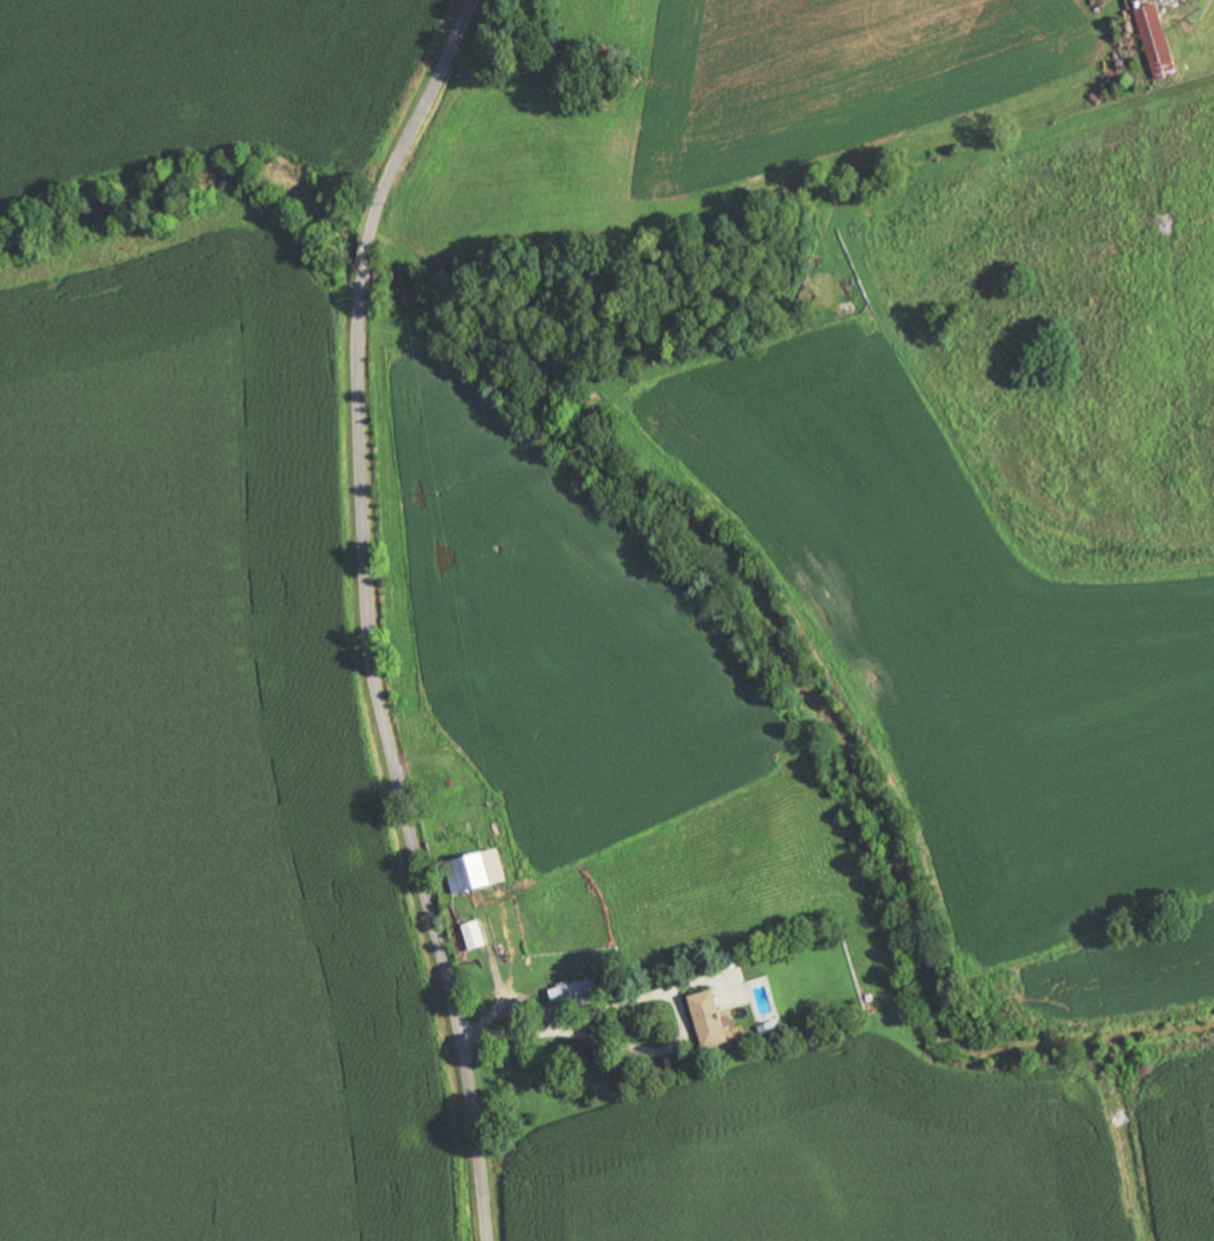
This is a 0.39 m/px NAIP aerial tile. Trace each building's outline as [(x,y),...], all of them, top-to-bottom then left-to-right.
[(1135,10),(1154,82),(1177,76),(1158,4),(1135,10)] [(940,136),(943,150),(958,147),(955,133),(940,136)] [(507,885),(501,853),(445,863),(451,896),(507,885)] [(460,927),(467,951),(485,946),(478,922),(460,927)] [(607,988),(604,975),(544,990),(547,1005),(576,997),(578,1004),(590,1001),(588,993),(607,988)] [(731,1044),(718,991),(690,998),(702,1051),(731,1044)]
